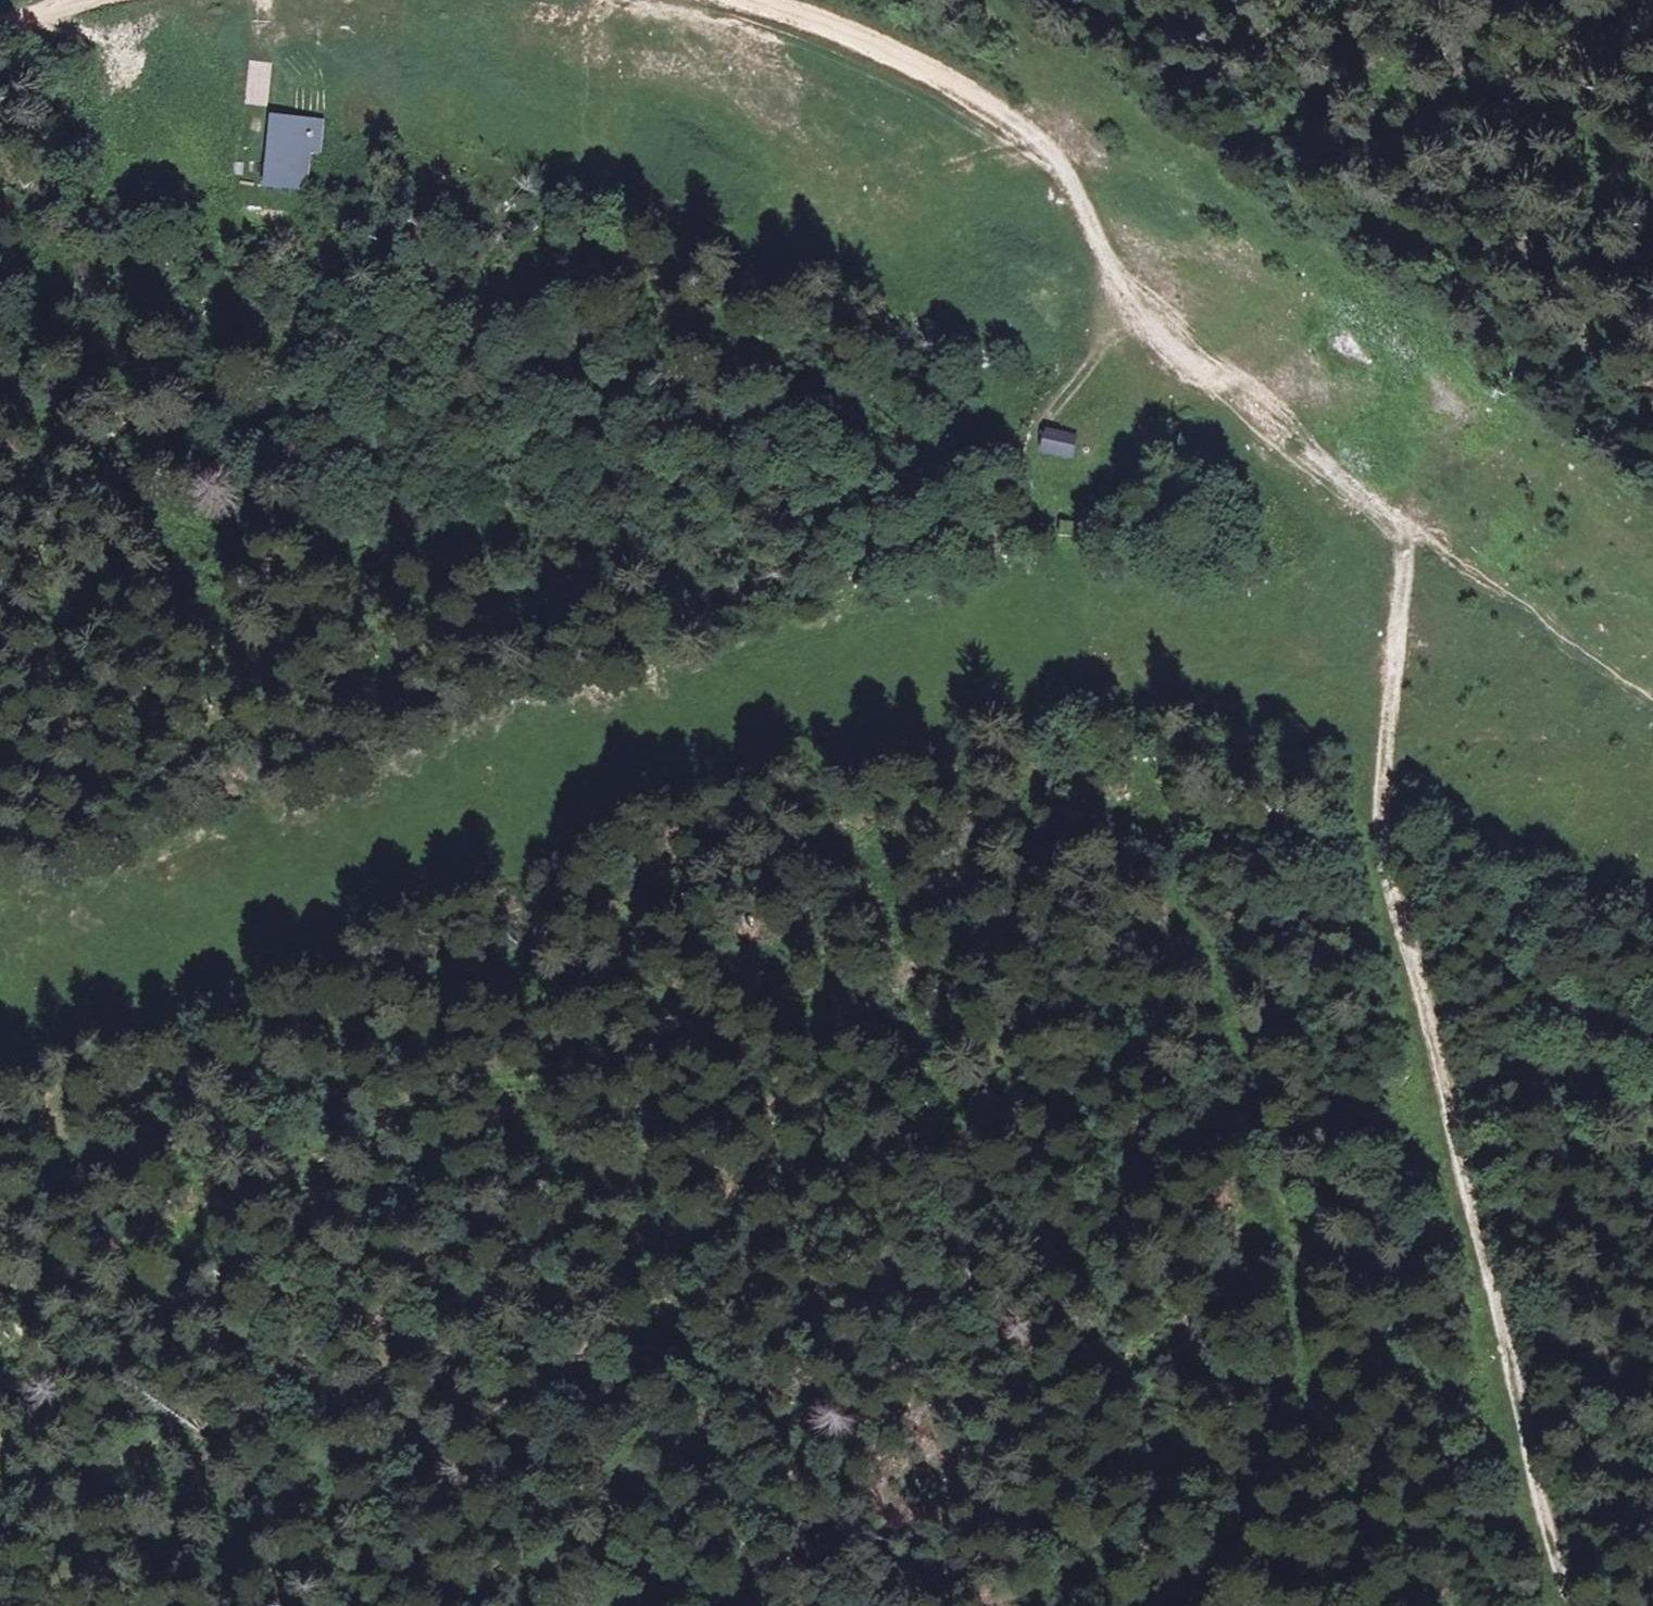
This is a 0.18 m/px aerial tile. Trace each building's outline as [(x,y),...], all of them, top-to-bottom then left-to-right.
[(302,129),(267,126),(261,193),(297,196),(300,160),(302,129)] [(313,130),(302,129),(300,160),(310,161),(313,130)] [(991,358),(975,357),(975,371),(990,372),(991,358)] [(1069,438),(1044,434),(1041,453),(1067,456),(1069,438)]
